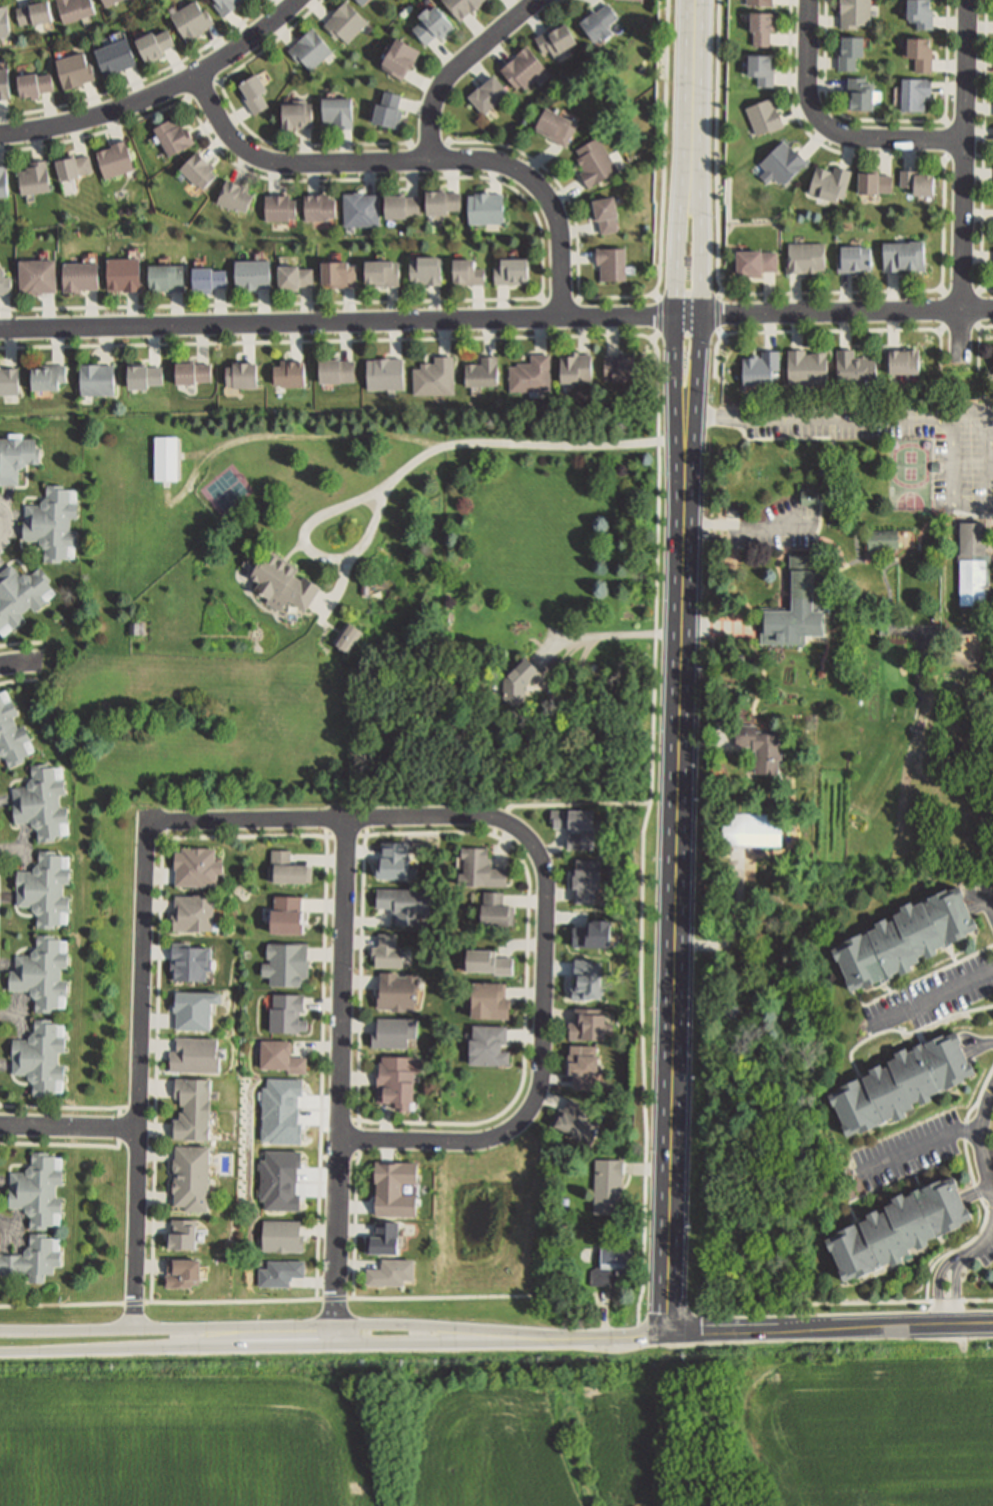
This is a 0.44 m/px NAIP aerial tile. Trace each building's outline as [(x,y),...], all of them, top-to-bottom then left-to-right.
[(28,2),(38,0),(48,0),(52,18),(32,23),(32,21),(20,24),(16,7),(28,4),(28,2)] [(63,21),(57,0),(91,0),(95,12),(63,21)] [(127,0),(102,0),(107,9),(127,0)] [(172,13),(193,0),(197,0),(203,10),(207,7),(216,22),(212,25),(189,39),(172,13)] [(225,14),(214,0),(242,0),(225,14)] [(326,21),(345,0),(349,0),(369,18),(348,41),(326,21)] [(367,11),(378,0),(356,0),(367,11)] [(461,19),(445,0),(483,0),(461,19)] [(841,23),(841,0),(871,0),(870,23),(858,23),(858,27),(840,27),(841,23)] [(909,19),(909,0),(934,0),(934,19),(933,19),(933,27),(918,27),(918,19),(909,19)] [(608,1),(619,15),(608,24),(611,28),(613,30),(603,38),(601,35),(595,40),(580,20),(596,8),(597,10),(608,1)] [(436,4),(451,19),(455,23),(441,37),(437,33),(427,43),(412,28),(423,17),(420,14),(428,5),(432,8),(436,4)] [(10,35),(0,36),(0,6),(7,5),(10,35)] [(771,29),(771,43),(754,43),(754,29),(752,29),(752,10),(776,10),(776,29),(771,29)] [(566,21),(577,40),(554,54),(551,49),(545,53),(537,38),(535,35),(547,29),(548,32),(566,21)] [(334,49),(311,69),(303,60),(301,62),(289,49),(291,47),(314,27),(334,49)] [(167,28),(175,44),(162,50),(164,54),(148,62),(146,58),(138,42),(136,37),(153,29),(155,34),(167,28)] [(403,79),(380,66),(399,35),(421,48),(403,79)] [(864,35),(864,54),(856,54),(856,68),(838,68),(839,45),(843,45),(843,35),(856,35),(864,35)] [(105,75),(96,48),(127,36),(137,63),(105,75)] [(933,41),(933,70),(916,70),(916,55),(909,55),(909,41),(909,36),(929,36),(929,41),(933,41)] [(551,73),(544,80),(540,75),(528,86),(524,82),(517,89),(499,69),(506,63),(525,45),(547,69),(551,73)] [(82,50),(86,63),(90,62),(95,78),(91,79),(82,82),(83,83),(75,86),(75,84),(65,87),(56,58),(82,50)] [(758,84),(758,73),(750,73),(750,53),(774,54),(774,65),(776,65),(776,84),(758,84)] [(8,98),(0,98),(0,67),(6,67),(8,98)] [(36,71),(36,75),(51,73),(53,90),(38,92),(38,96),(31,97),(30,93),(21,95),(18,78),(17,74),(36,71)] [(256,112),(254,113),(243,93),(245,91),(240,82),(258,71),(267,88),(261,91),(269,105),(256,112)] [(484,112),(469,95),(494,73),(509,91),(484,112)] [(869,76),(869,85),(874,85),(874,107),(852,107),(852,92),(849,92),(848,76),(852,76),(869,76)] [(924,111),(903,111),(903,77),(924,77),(932,77),(932,95),(924,95),(924,111)] [(402,93),(398,107),(403,108),(399,126),(373,119),(378,101),(382,102),(386,89),(402,93)] [(352,121),(352,123),(352,128),(338,128),(338,123),(333,123),(333,121),(323,121),(323,96),(352,96),(352,121)] [(745,107),(770,96),(783,126),(758,136),(745,107)] [(300,126),(300,127),(300,129),(293,129),(293,127),(284,127),(284,126),(284,102),(312,102),(313,126),(300,126)] [(581,125),(570,144),(567,142),(566,145),(552,137),(554,134),(537,124),(548,105),(581,125)] [(174,116),(179,125),(184,122),(193,141),(189,144),(169,154),(154,127),(174,116)] [(592,183),(588,186),(580,172),(584,170),(577,157),(581,155),(576,148),(598,135),(617,169),(595,182),(592,183)] [(134,167),(105,177),(96,151),(111,146),(110,143),(124,139),(125,141),(134,167)] [(784,140),(790,147),(793,145),(807,160),(805,162),(782,185),(774,176),(769,181),(761,173),(766,168),(761,162),(784,140)] [(216,173),(203,186),(198,182),(196,184),(180,167),(199,149),(215,166),(211,169),(216,173)] [(87,154),(91,170),(78,173),(78,175),(60,180),(55,159),(73,154),(74,157),(87,154)] [(46,163),(46,166),(49,188),(21,192),(18,170),(25,169),(25,165),(28,165),(28,161),(45,159),(46,163)] [(852,170),(846,196),(839,195),(838,200),(827,197),(810,193),(816,167),(833,171),(834,166),(852,170)] [(9,167),(0,167),(0,200),(9,199),(9,167)] [(935,172),(935,193),(914,192),(914,185),(901,185),(901,168),(914,168),(914,172),(935,172)] [(893,175),(893,191),(880,191),(880,192),(859,191),(859,170),(880,171),(880,174),(893,175)] [(255,194),(248,211),(240,208),(239,211),(217,202),(227,177),(249,186),(247,191),(255,194)] [(447,189),(447,191),(460,190),(461,209),(448,210),(448,213),(427,213),(427,189),(447,189)] [(364,192),(364,193),(378,193),(379,224),(345,225),(344,194),(344,192),(354,192),(354,191),(364,190),(364,192)] [(490,191),(490,192),(503,192),(503,194),(503,222),(469,222),(469,194),(475,194),(475,193),(475,191),(490,191)] [(329,192),(330,198),(335,197),(336,215),(330,215),(330,216),(306,217),(305,193),(329,192)] [(407,193),(407,195),(420,195),(421,214),(407,214),(407,216),(386,216),(385,194),(407,193)] [(289,194),(289,198),(296,198),(296,216),(289,216),(289,219),(267,219),(267,216),(266,216),(266,199),(266,194),(289,194)] [(615,216),(618,230),(601,233),(598,219),(593,220),(590,200),(615,196),(619,215),(615,216)] [(925,269),(885,269),(885,241),(912,241),(912,239),(925,239),(925,241),(925,269)] [(815,242),(825,242),(826,268),(816,268),(816,271),(787,271),(786,256),(790,256),(790,242),(815,242)] [(872,245),(872,267),(872,269),(862,269),(862,267),(856,267),(856,271),(838,271),(838,253),(843,253),(843,245),(856,245),(872,245)] [(625,247),(626,278),(600,278),(600,263),(596,263),(596,247),(600,247),(625,247)] [(762,249),(762,251),(777,250),(777,269),(762,269),(763,271),(762,271),(762,274),(749,274),(749,272),(738,272),(737,249),(762,249)] [(442,282),(442,283),(426,283),(426,282),(411,282),(411,255),(441,255),(442,282)] [(140,288),(140,290),(124,291),(123,289),(107,290),(106,258),(139,256),(140,288)] [(475,257),(475,267),(485,267),(485,283),(455,283),(454,268),(454,258),(475,257)] [(520,282),(495,282),(495,265),(502,265),(502,257),(519,257),(529,257),(529,279),(519,279),(520,282)] [(236,287),(235,259),(270,258),(271,286),(236,287)] [(54,259),(54,291),(41,291),(41,293),(27,293),(27,291),(18,291),(18,259),(54,259)] [(393,259),(393,261),(400,260),(400,280),(400,285),(376,285),(376,281),(367,281),(366,259),(393,259)] [(356,286),(332,286),(332,283),(322,283),(322,260),(349,260),(349,265),(356,265),(356,286)] [(80,289),(80,291),(70,291),(70,289),(63,289),(62,263),(96,261),(98,288),(80,289)] [(184,263),(184,289),(151,289),(151,285),(149,285),(149,264),(149,263),(151,263),(184,263)] [(300,264),(300,267),(313,267),(313,285),(300,285),(300,290),(280,290),(279,264),(300,264)] [(213,266),(213,269),(227,269),(227,286),(213,286),(213,291),(194,291),(193,266),(213,266)] [(2,292),(0,292),(0,267),(3,267),(2,275),(10,276),(10,292),(2,292)] [(869,359),(876,358),(876,372),(865,372),(865,381),(839,382),(838,349),(855,348),(855,358),(860,358),(860,356),(869,356),(869,359)] [(891,372),(891,348),(920,348),(920,372),(891,372)] [(807,349),(807,353),(812,353),(812,351),(829,350),(829,352),(831,382),(790,384),(788,354),(788,349),(807,349)] [(579,350),(579,353),(592,353),(592,355),(592,379),(580,379),(580,381),(562,381),(562,355),(572,355),(572,353),(572,350),(579,350)] [(779,350),(780,368),(773,369),(774,383),(745,384),(744,357),(751,356),(751,354),(759,354),(759,356),(762,356),(762,350),(773,350),(779,350)] [(550,353),(550,389),(510,389),(510,365),(517,365),(517,362),(531,362),(531,353),(550,353)] [(617,355),(624,355),(624,353),(635,353),(635,355),(635,381),(611,380),(611,374),(606,374),(606,355),(606,353),(617,353),(617,355)] [(498,384),(466,385),(466,363),(482,363),(482,355),(497,355),(497,363),(498,384)] [(404,387),(367,388),(367,359),(384,359),(384,357),(403,356),(403,358),(404,387)] [(454,393),(414,393),(414,368),(421,368),(421,362),(435,362),(435,356),(454,356),(454,362),(454,368),(454,393)] [(342,358),(342,360),(353,359),(353,380),(342,380),(342,381),(320,381),(320,358),(342,358)] [(304,360),(305,385),(281,386),(281,383),(275,383),(275,365),(281,364),(281,360),(304,360)] [(195,361),(195,363),(210,363),(210,380),(195,381),(195,382),(176,383),(175,361),(195,361)] [(255,361),(256,387),(233,387),(233,384),(227,384),(226,366),(233,365),(233,361),(255,361)] [(58,388),(31,389),(31,367),(49,367),(49,364),(65,364),(65,366),(65,381),(58,381),(58,388)] [(80,394),(80,364),(113,364),(114,393),(80,394)] [(148,364),(148,366),(162,366),(162,384),(148,384),(148,387),(128,387),(128,364),(148,364)] [(17,394),(0,394),(0,365),(1,365),(1,367),(17,367),(17,394)] [(156,479),(156,435),(179,435),(179,479),(156,479)] [(18,484),(0,484),(0,437),(35,438),(35,447),(39,447),(39,462),(35,462),(25,462),(25,464),(21,467),(18,467),(18,484)] [(746,438),(751,442),(744,450),(739,446),(746,438)] [(931,460),(941,460),(941,471),(931,471),(931,460)] [(800,483),(820,483),(820,504),(800,504),(800,483)] [(68,544),(67,558),(60,558),(60,561),(44,561),(44,558),(44,547),(43,547),(39,542),(39,541),(25,541),(24,541),(24,519),(25,519),(25,504),(41,504),(41,502),(45,497),(46,497),(47,487),(47,484),(64,484),(64,488),(70,488),(69,503),(77,503),(76,517),(70,517),(70,530),(76,530),(76,544),(68,544)] [(960,521),(987,522),(986,581),(990,581),(990,589),(987,589),(987,605),(959,605),(959,561),(957,561),(957,553),(960,553),(960,521)] [(866,547),(866,529),(897,529),(897,551),(893,551),(893,548),(883,548),(883,552),(879,552),(879,547),(866,547)] [(293,573),(302,579),(304,575),(321,586),(319,589),(306,610),(274,590),(270,597),(256,588),(260,581),(252,576),(265,555),(268,551),(296,568),(293,573)] [(810,554),(810,570),(820,570),(820,610),(824,610),(824,634),(805,634),(805,644),(761,644),(761,607),(790,607),(790,554),(810,554)] [(8,621),(0,628),(0,571),(10,563),(20,575),(23,573),(29,573),(30,575),(39,568),(53,586),(41,595),(46,601),(35,609),(30,604),(20,612),(25,618),(13,627),(8,621)] [(130,633),(129,623),(143,622),(143,633),(130,633)] [(349,651),(337,644),(350,623),(362,630),(349,651)] [(732,650),(746,651),(745,663),(731,662),(732,650)] [(526,653),(542,670),(525,686),(526,696),(517,704),(512,704),(504,696),(507,693),(504,686),(504,674),(526,653)] [(866,673),(865,683),(853,682),(854,672),(866,673)] [(4,747),(0,749),(0,696),(4,694),(10,704),(16,701),(21,712),(15,715),(22,728),(28,725),(33,736),(27,739),(33,750),(26,753),(27,757),(16,762),(10,750),(8,751),(6,751),(4,747)] [(736,724),(755,724),(755,729),(760,729),(760,732),(778,732),(778,741),(781,741),(781,759),(778,759),(778,773),(757,773),(757,767),(755,767),(755,750),(751,750),(751,746),(736,746),(736,724)] [(916,725),(924,727),(922,735),(914,734),(916,725)] [(964,740),(963,749),(955,748),(956,739),(964,740)] [(56,835),(44,837),(42,823),(39,824),(38,823),(37,818),(14,823),(11,807),(18,806),(15,791),(31,788),(30,783),(32,782),(34,781),(32,768),(44,765),(44,769),(52,768),(55,780),(61,778),(64,790),(57,792),(59,806),(66,804),(68,816),(62,818),(64,830),(56,831),(56,835)] [(593,810),(593,848),(568,848),(569,828),(552,828),(553,820),(550,820),(550,810),(553,810),(569,810),(593,810)] [(724,811),(747,812),(747,815),(755,815),(755,820),(781,821),(781,845),(723,843),(724,811)] [(461,847),(464,847),(490,848),(489,868),(506,868),(506,874),(506,886),(459,885),(459,873),(464,873),(464,868),(464,858),(461,858),(461,847)] [(216,851),(217,861),(223,861),(223,872),(217,872),(217,885),(175,885),(175,871),(173,871),(173,854),(175,854),(175,852),(181,852),(181,848),(216,848),(216,851)] [(308,864),(308,866),(313,866),(313,882),(307,881),(307,884),(274,883),(274,881),(267,881),(268,865),(270,866),(270,850),(290,850),(290,863),(308,864)] [(51,858),(51,862),(59,862),(59,874),(66,874),(66,886),(59,886),(59,901),(66,901),(65,913),(59,913),(58,925),(50,925),(50,929),(38,928),(38,915),(36,914),(34,913),(34,909),(18,909),(18,893),(11,893),(11,877),(34,878),(34,873),(36,872),(38,872),(38,858),(51,858)] [(600,860),(600,875),(600,889),(595,889),(595,904),(576,903),(577,889),(572,889),(572,875),(575,875),(575,859),(600,860)] [(431,909),(431,915),(421,914),(421,924),(395,924),(396,914),(391,914),(391,907),(377,907),(377,888),(431,890),(431,909)] [(833,951),(845,945),(844,942),(861,935),(862,937),(870,934),(869,932),(879,928),(877,924),(886,919),(888,924),(897,920),(895,916),(904,912),(902,907),(911,903),(913,907),(923,903),(923,904),(931,901),(930,898),(947,891),(948,893),(960,888),(964,897),(962,898),(972,919),(974,918),(978,927),(966,933),(967,935),(951,943),(952,944),(945,947),(944,945),(935,949),(937,953),(928,957),(926,953),(917,957),(919,961),(910,965),(912,969),(902,974),(900,969),(892,973),(893,976),(888,978),(889,979),(881,983),(880,980),(865,987),(863,985),(851,990),(847,981),(849,980),(839,959),(837,960),(833,951)] [(504,892),(504,905),(509,905),(509,906),(513,906),(513,924),(509,924),(509,925),(481,925),(481,904),(484,904),(484,892),(504,892)] [(214,897),(212,930),(174,929),(172,929),(172,912),(174,912),(175,896),(214,897)] [(308,936),(308,897),(273,897),(273,915),(265,915),(265,923),(274,923),(274,936),(308,936)] [(397,933),(396,947),(404,947),(403,968),(376,967),(377,954),(372,954),(373,946),(377,946),(378,933),(397,933)] [(307,943),(307,979),(302,978),(302,987),(269,986),(270,976),(262,976),(262,963),(270,963),(270,959),(267,959),(267,942),(270,942),(303,943),(307,943)] [(47,1013),(35,1013),(35,999),(33,999),(31,998),(31,993),(8,993),(8,978),(15,978),(15,962),(31,962),(31,958),(33,956),(35,957),(35,943),(48,943),(48,946),(56,946),(56,958),(63,958),(63,971),(56,971),(56,985),(63,985),(62,997),(56,997),(55,1009),(47,1009),(47,1013)] [(216,944),(173,944),(173,984),(216,984),(216,944)] [(516,977),(516,961),(504,961),(504,951),(469,951),(469,977),(516,977)] [(399,973),(399,976),(406,976),(406,974),(420,975),(420,977),(419,1000),(416,1000),(415,1009),(381,1008),(378,1008),(378,996),(381,996),(382,976),(382,972),(399,973)] [(510,998),(510,1018),(504,1018),(472,1016),(473,982),(505,984),(505,998),(510,998)] [(303,995),(303,1011),(299,1011),(299,1019),(307,1019),(307,1030),(298,1029),(298,1033),(272,1033),(269,1033),(269,1008),(272,1008),(272,994),(299,995),(303,995)] [(594,1007),(594,1014),(604,1014),(604,1023),(604,1024),(612,1024),(612,1035),(604,1035),(604,1040),(569,1039),(570,1022),(574,1022),(574,1014),(574,1007),(594,1007)] [(417,1019),(417,1038),(409,1038),(408,1049),(378,1048),(372,1048),(373,1030),(378,1030),(379,1019),(417,1019)] [(47,1025),(47,1029),(55,1029),(55,1041),(62,1041),(62,1053),(55,1053),(55,1067),(62,1067),(62,1080),(55,1080),(55,1092),(47,1092),(47,1095),(35,1095),(35,1081),(32,1081),(31,1080),(31,1075),(14,1075),(14,1060),(8,1060),(8,1044),(31,1044),(31,1040),(32,1039),(35,1039),(35,1025),(47,1025)] [(507,1026),(507,1044),(502,1044),(502,1051),(509,1051),(508,1066),(502,1066),(473,1065),(470,1065),(470,1038),(473,1038),(473,1026),(507,1026)] [(963,1078),(964,1081),(947,1088),(946,1086),(938,1089),(939,1091),(930,1095),(932,1099),(922,1104),(920,1099),(912,1103),(913,1107),(904,1111),(906,1116),(897,1120),(895,1116),(885,1120),(885,1119),(877,1122),(878,1125),(862,1132),(860,1130),(848,1135),(844,1126),(846,1125),(836,1104),(834,1105),(830,1096),(842,1090),(841,1088),(857,1080),(856,1079),(863,1076),(865,1078),(873,1074),(871,1070),(880,1066),(882,1070),(891,1066),(889,1062),(898,1058),(896,1053),(906,1049),(908,1054),(916,1050),(915,1047),(920,1045),(919,1044),(927,1040),(928,1043),(944,1036),(945,1038),(957,1033),(961,1042),(959,1043),(969,1064),(971,1063),(975,1072),(963,1078)] [(226,1075),(226,1040),(172,1039),(172,1074),(226,1075)] [(305,1073),(287,1073),(287,1068),(259,1068),(260,1040),(290,1040),(290,1055),(305,1055),(305,1073)] [(596,1046),(596,1076),(595,1076),(595,1089),(573,1089),(574,1075),(569,1075),(570,1045),(596,1046)] [(414,1057),(413,1103),(413,1110),(396,1109),(396,1103),(382,1102),(379,1102),(379,1097),(376,1097),(377,1073),(380,1073),(380,1061),(383,1062),(383,1056),(414,1057)] [(210,1079),(209,1140),(183,1140),(179,1140),(174,1140),(175,1119),(179,1119),(179,1112),(184,1112),(184,1105),(179,1105),(179,1097),(175,1097),(175,1078),(179,1079),(184,1079),(210,1079)] [(587,1141),(586,1144),(570,1137),(572,1134),(555,1127),(569,1098),(593,1109),(589,1119),(596,1122),(587,1141)] [(209,1146),(208,1211),(186,1210),(186,1208),(173,1208),(174,1146),(187,1146),(209,1146)] [(31,1222),(31,1208),(29,1208),(27,1207),(27,1203),(12,1203),(12,1187),(13,1187),(14,1171),(28,1172),(28,1167),(30,1166),(32,1166),(32,1152),(45,1152),(45,1156),(53,1156),(53,1168),(60,1168),(59,1181),(52,1181),(52,1188),(52,1195),(59,1195),(59,1207),(52,1207),(52,1219),(43,1219),(43,1223),(31,1222)] [(596,1158),(624,1158),(624,1175),(623,1175),(622,1213),(596,1213),(596,1158)] [(954,1178),(958,1187),(956,1188),(966,1209),(968,1208),(972,1218),(960,1223),(961,1226),(944,1234),(943,1231),(935,1234),(936,1236),(926,1240),(929,1245),(919,1249),(917,1244),(909,1248),(910,1252),(901,1256),(903,1261),(894,1265),(892,1261),(882,1265),(882,1264),(874,1267),(875,1270),(858,1278),(857,1275),(845,1281),(841,1271),(843,1270),(833,1249),(831,1250),(827,1241),(839,1235),(838,1233),(854,1225),(853,1224),(860,1221),(861,1223),(870,1219),(868,1215),(877,1211),(879,1215),(888,1211),(886,1207),(895,1203),(893,1199),(903,1194),(905,1199),(913,1195),(912,1192),(917,1190),(916,1189),(924,1185),(925,1188),(940,1181),(942,1183),(954,1178)] [(304,1235),(303,1250),(298,1250),(262,1249),(262,1220),(299,1221),(299,1235),(304,1235)] [(399,1224),(399,1236),(400,1236),(400,1253),(366,1253),(366,1236),(375,1236),(375,1224),(399,1224)] [(19,1267),(0,1267),(0,1266),(0,1250),(25,1250),(25,1246),(28,1243),(33,1243),(33,1238),(30,1238),(30,1230),(43,1231),(42,1234),(51,1234),(50,1267),(41,1266),(41,1275),(30,1275),(30,1266),(19,1266),(19,1267)] [(602,1246),(632,1246),(632,1268),(634,1268),(634,1275),(617,1275),(617,1284),(592,1284),(592,1269),(597,1264),(597,1249),(602,1248),(602,1246)] [(259,1285),(259,1266),(267,1266),(267,1259),(304,1260),(303,1277),(292,1277),(292,1280),(289,1280),(288,1286),(259,1285)] [(415,1261),(414,1281),(405,1280),(405,1286),(367,1285),(367,1268),(382,1269),(382,1259),(405,1260),(415,1261)] [(168,1291),(168,1278),(172,1278),(172,1277),(169,1277),(169,1261),(173,1261),(192,1261),(192,1265),(199,1265),(206,1265),(207,1286),(203,1286),(203,1289),(196,1289),(196,1291),(168,1291)]
